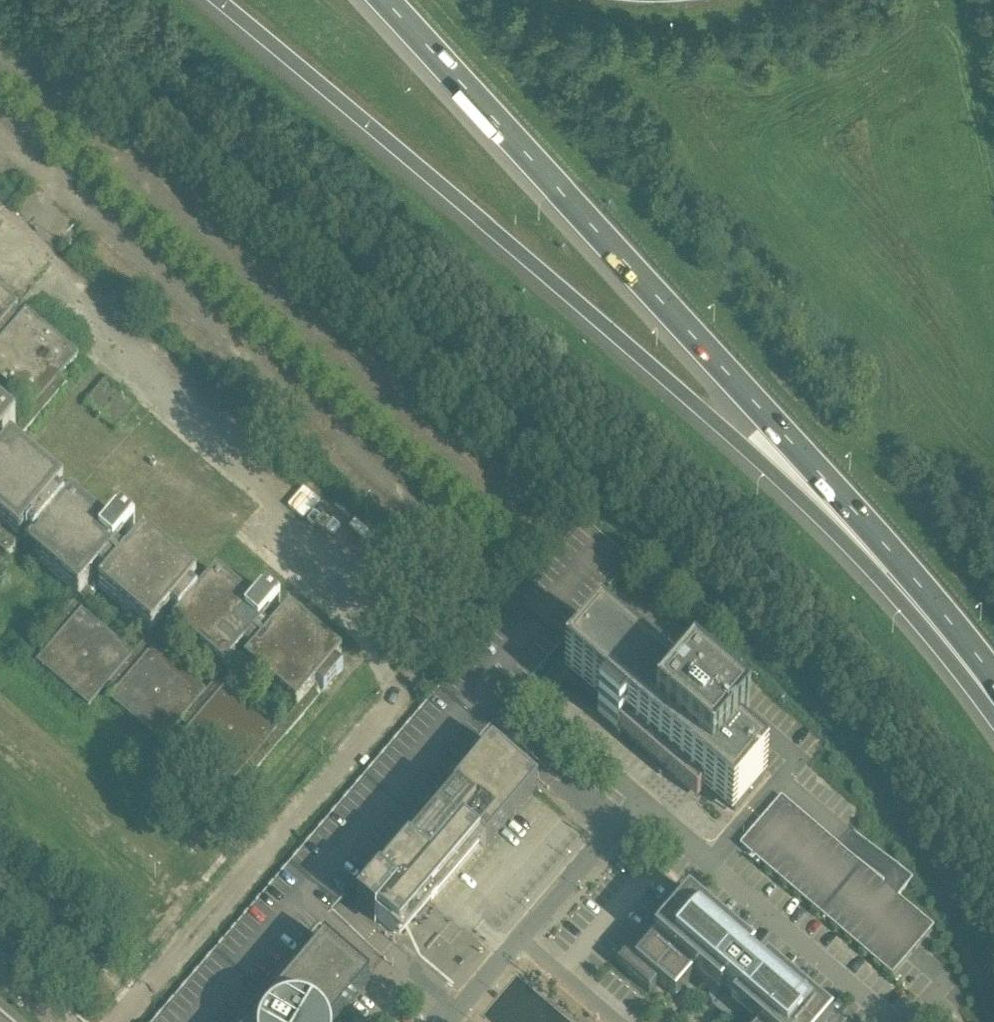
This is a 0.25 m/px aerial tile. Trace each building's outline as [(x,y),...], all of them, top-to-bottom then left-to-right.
[(59,377),(79,354),(26,309),(18,318),(11,311),(18,303),(0,287),(0,379),(33,407),(16,427),(0,414),(0,568),(25,538),(33,545),(26,553),(78,598),(35,648),(43,654),(36,662),(89,707),(108,685),(115,691),(109,699),(161,744),(181,722),(188,728),(181,736),(234,781),(241,773),(248,780),(324,692),(343,671),(335,664),(342,656),(289,611),(270,633),(262,627),(269,619),(268,618),(280,603),(266,591),(254,606),(216,573),(197,596),(190,590),(197,582),(144,537),(124,559),(117,553),(124,545),(123,544),(135,530),(121,518),(109,532),(71,500),(64,508),(57,502),(64,494),(11,449),(67,384),(59,377)] [(619,732),(637,748),(677,782),(697,799),(707,788),(735,812),(738,808),(760,782),(763,778),(735,754),(747,740),(691,692),(679,706),(596,635),(593,639),(571,664),(568,668),(629,721),(619,732)] [(356,906),(375,922),(377,919),(394,933),(403,922),(413,911),(418,915),(432,898),(480,844),(485,849),(533,793),(538,787),(492,748),(356,906)] [(739,847),(897,971),(934,924),(896,894),(904,884),(902,882),(908,875),(863,839),(855,848),(878,866),(875,870),(780,795),(739,847)] [(754,948),(682,886),(615,964),(649,993),(658,983),(675,997),(694,975),(714,993),(714,995),(714,998),(715,1000),(715,1002),(716,1004),(718,1006),(719,1008),(721,1009),(723,1011),(725,1012),(728,1012),(730,1013),(732,1013),(735,1012),(736,1012),(748,1021),(840,1021),(754,948)] [(370,982),(324,943),(257,1021),(336,1021),(370,982)]
